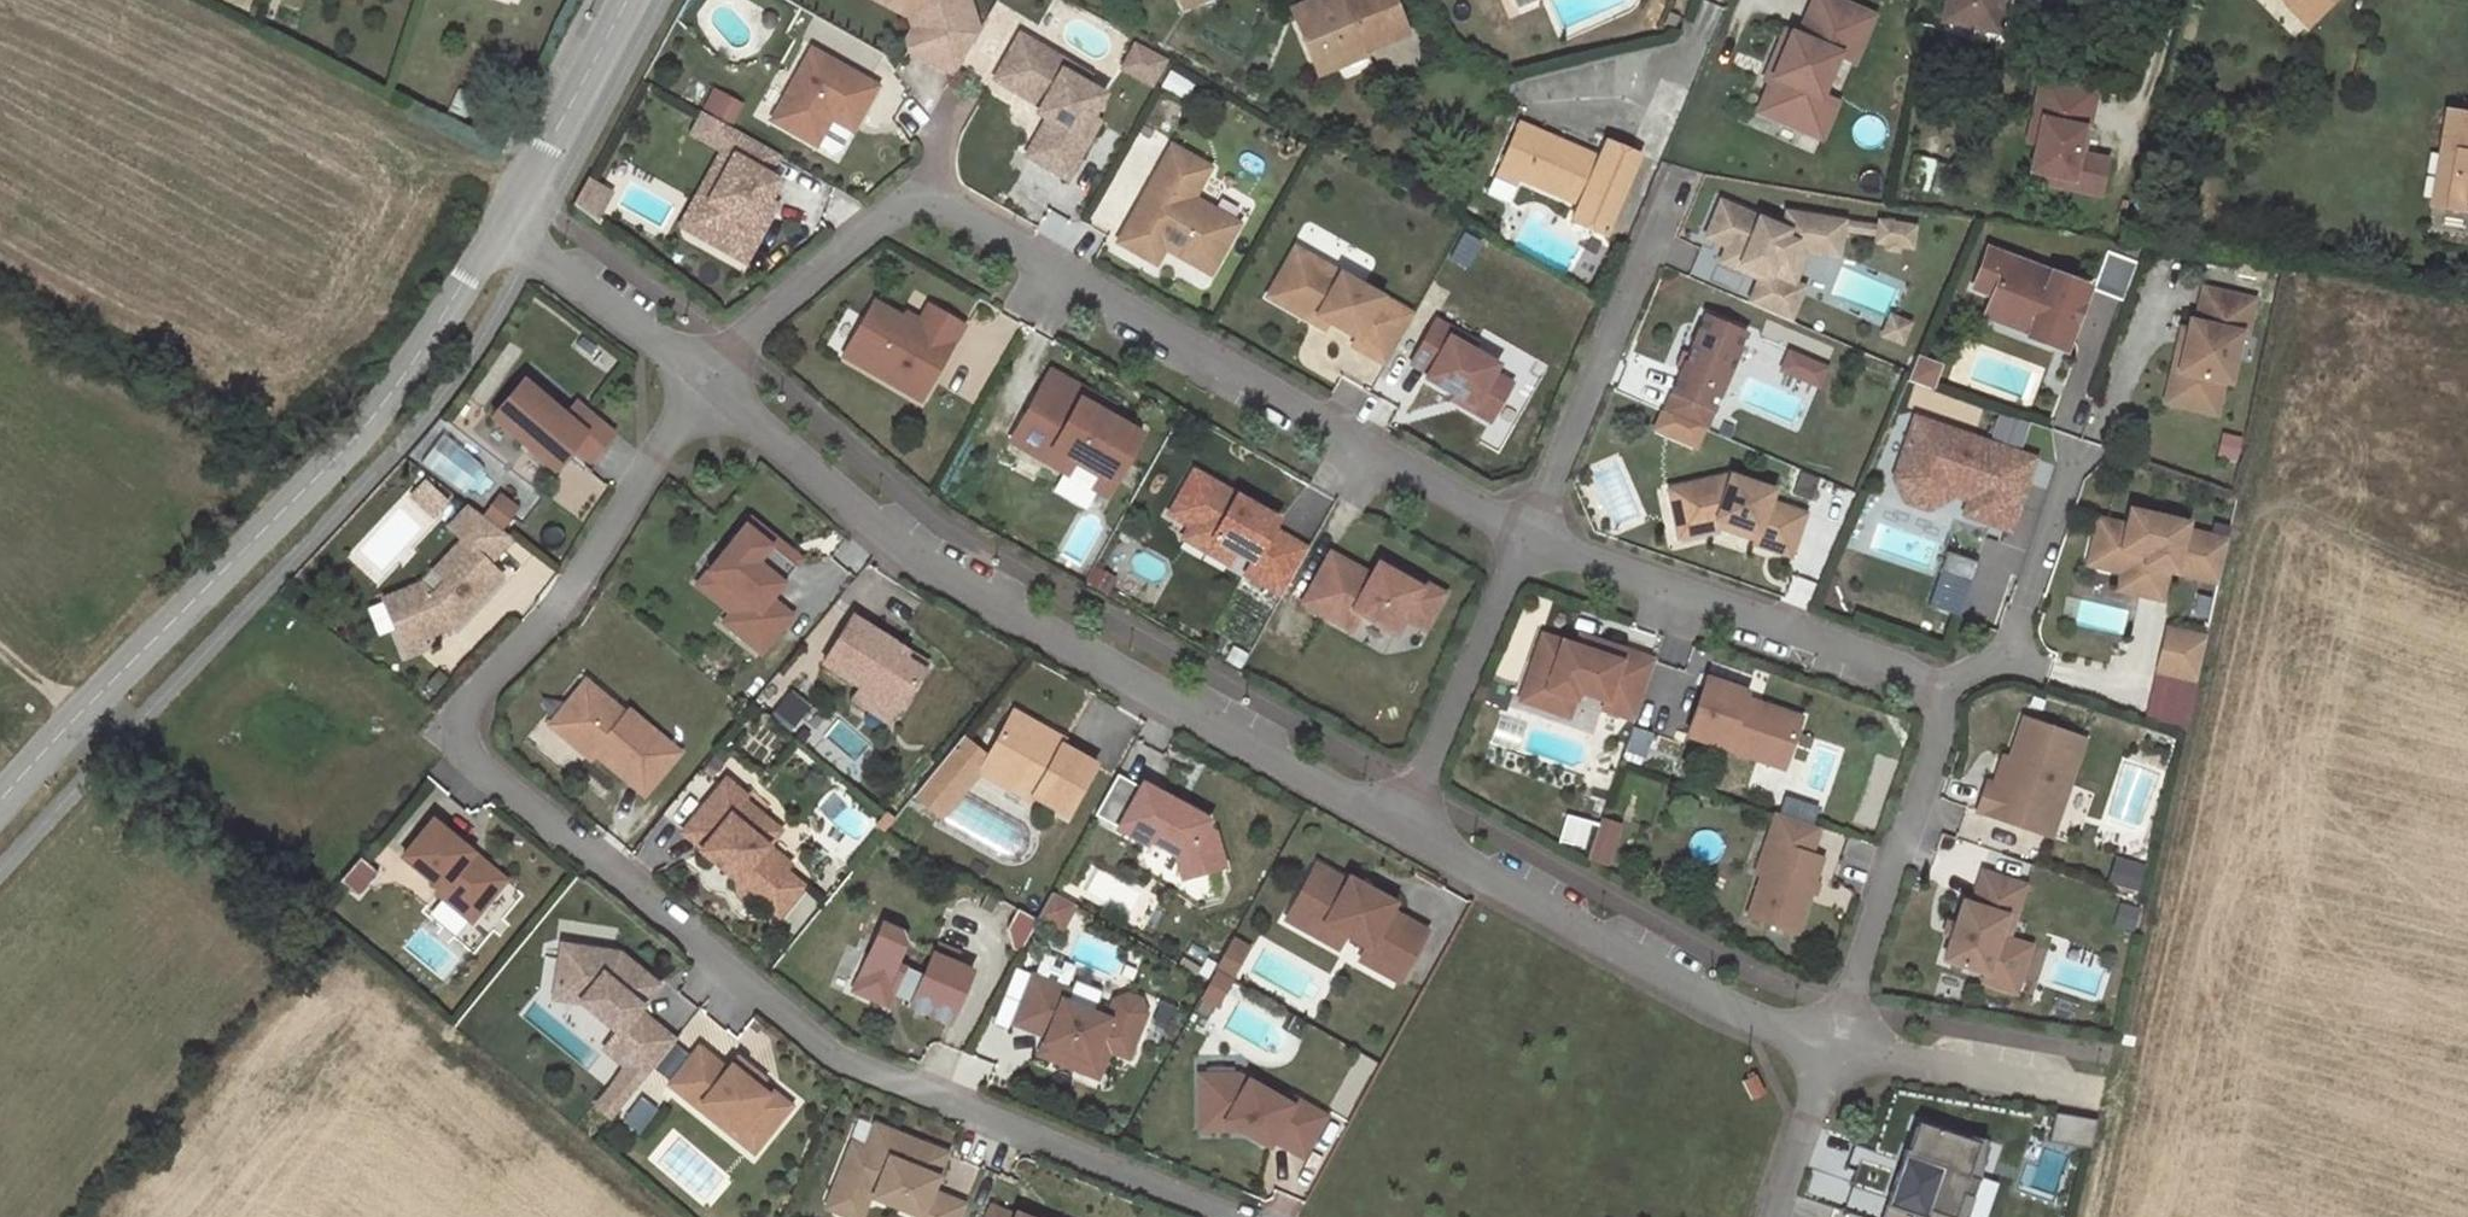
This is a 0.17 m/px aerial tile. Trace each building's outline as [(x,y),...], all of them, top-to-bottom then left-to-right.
[(909,17),(915,26),(908,40),(910,48),(947,67),(950,63),(959,68),(979,32),(969,26),(974,16),(968,0),(876,0),(909,17)] [(1392,0),(1324,0),(1293,12),(1314,64),(1362,45),(1364,49),(1406,32),(1392,0)] [(1517,9),(1536,0),(1513,0),(1517,9)] [(1852,0),(1812,0),(1800,29),(1849,49),(1845,58),(1858,64),(1881,12),(1852,0)] [(1943,19),(1990,29),(1996,0),(1947,0),(1943,19)] [(2003,0),(1996,0),(1990,29),(1997,30),(2003,0)] [(2282,2),(2299,1),(2313,17),(2330,0),(2281,0),(2282,2)] [(2299,1),(2282,2),(2305,25),(2313,17),(2299,1)] [(1678,15),(1668,11),(1663,22),(1673,27),(1678,15)] [(1800,29),(1795,27),(1777,69),(1773,78),(1828,100),(1830,95),(1845,58),(1849,49),(1800,29)] [(1020,35),(994,79),(1018,92),(1012,76),(1033,42),(1020,35)] [(1012,76),(1018,92),(1051,112),(1026,155),(1065,178),(1099,121),(1092,117),(1104,95),(1084,83),(1088,75),(1033,42),(1012,76)] [(1155,87),(1165,57),(1127,44),(1117,74),(1155,87)] [(1318,73),(1365,54),(1362,45),(1314,64),(1318,73)] [(812,47),(771,120),(815,145),(830,117),(837,107),(858,119),(877,85),(812,47)] [(1773,78),(1777,69),(1769,66),(1762,81),(1768,84),(1756,113),(1826,142),(1844,101),(1830,95),(1828,100),(1773,78)] [(2103,90),(2040,77),(2026,142),(2039,144),(2046,113),(2095,124),(2103,90)] [(732,127),(743,106),(710,89),(699,110),(732,127)] [(837,107),(830,117),(852,130),(858,119),(837,107)] [(2447,110),(2440,150),(2455,153),(2446,207),(2467,211),(2467,114),(2447,110)] [(2089,150),(2095,124),(2046,113),(2039,144),(2032,173),(2044,175),(2082,183),(2089,150)] [(1604,235),(1639,155),(1606,140),(1599,157),(1552,137),(1551,142),(1544,138),(1542,133),(1519,122),(1501,163),(1516,170),(1518,177),(1578,204),(1571,221),(1604,235)] [(840,162),(851,136),(827,126),(816,151),(840,162)] [(779,153),(735,129),(723,150),(733,157),(708,201),(719,207),(703,237),(745,260),(763,227),(755,222),(769,199),(779,180),(768,173),(779,153)] [(1551,142),(1552,137),(1542,133),(1544,138),(1551,142)] [(1239,223),(1194,198),(1211,168),(1172,146),(1118,242),(1156,264),(1165,248),(1174,232),(1184,238),(1182,244),(1217,263),(1239,223)] [(733,157),(723,150),(681,224),(703,237),(719,207),(708,201),(733,157)] [(2082,183),(2044,175),(2043,184),(2105,198),(2114,155),(2089,150),(2082,183)] [(2446,207),(2455,153),(2440,150),(2431,205),(2446,207)] [(1518,177),(1516,170),(1501,163),(1496,175),(1516,183),(1518,177)] [(581,182),(570,211),(595,221),(607,192),(581,182)] [(769,199),(755,222),(763,227),(777,203),(769,199)] [(1716,199),(1703,231),(1731,243),(1724,257),(1756,271),(1754,276),(1744,300),(1786,318),(1800,285),(1790,280),(1777,274),(1792,241),(1825,246),(1828,227),(1829,218),(1782,210),(1780,220),(1779,226),(1754,215),(1716,199)] [(1756,210),(1754,215),(1779,226),(1780,220),(1756,210)] [(1873,226),(1829,218),(1828,227),(1872,235),(1873,226)] [(1910,226),(1875,220),(1873,226),(1872,235),(1871,239),(1907,246),(1910,226)] [(1731,243),(1703,231),(1700,236),(1722,245),(1715,260),(1754,276),(1756,271),(1724,257),(1731,243)] [(1217,263),(1182,244),(1184,238),(1174,232),(1165,248),(1211,274),(1217,263)] [(1777,274),(1790,280),(1803,251),(1823,255),(1825,246),(1792,241),(1777,274)] [(2089,287),(1987,249),(1972,289),(1991,296),(1988,307),(2032,323),(2027,337),(2056,348),(2061,336),(2069,339),(2089,287)] [(1308,254),(1285,296),(1329,321),(1357,337),(1353,344),(1386,364),(1414,315),(1308,254)] [(2178,343),(2168,386),(2219,397),(2223,381),(2229,382),(2240,334),(2246,335),(2254,299),(2203,288),(2195,321),(2189,320),(2187,330),(2184,343),(2178,343)] [(884,368),(879,376),(921,400),(964,325),(934,308),(922,329),(903,318),(873,301),(847,347),(884,368)] [(906,312),(903,318),(922,329),(934,308),(929,304),(920,320),(906,312)] [(2032,323),(1988,307),(1982,321),(2027,337),(2032,323)] [(1702,311),(1660,409),(1706,429),(1747,331),(1702,311)] [(1890,315),(1882,335),(1902,344),(1911,324),(1890,315)] [(2187,330),(2181,328),(2178,343),(2184,343),(2187,330)] [(1429,331),(1408,376),(1427,385),(1425,389),(1456,403),(1474,412),(1471,417),(1493,427),(1507,397),(1487,388),(1491,379),(1495,370),(1469,358),(1472,351),(1429,331)] [(2069,339),(2061,336),(2056,348),(2065,351),(2069,339)] [(884,368),(847,347),(843,355),(879,376),(884,368)] [(1818,386),(1827,364),(1783,347),(1775,370),(1818,386)] [(616,432),(577,399),(565,414),(524,379),(492,417),(556,470),(575,447),(591,461),(616,432)] [(1491,379),(1487,388),(1507,397),(1511,388),(1491,379)] [(1046,380),(1012,440),(1108,495),(1142,434),(1046,380)] [(2216,414),(2219,397),(2168,386),(2165,403),(2216,414)] [(1474,412),(1456,403),(1453,409),(1471,417),(1474,412)] [(2011,530),(2035,459),(1916,418),(1895,478),(1899,487),(1922,495),(1929,476),(1954,485),(1951,492),(1952,493),(1971,499),(1965,514),(2011,530)] [(1750,536),(1786,552),(1804,510),(1769,494),(1774,484),(1732,466),(1731,469),(1725,467),(1668,475),(1671,494),(1683,493),(1686,510),(1715,505),(1714,508),(1755,525),(1752,532),(1750,536)] [(1922,495),(1899,487),(1906,500),(1929,508),(1951,497),(1952,493),(1951,492),(1954,485),(1929,476),(1922,495)] [(422,504),(434,491),(425,481),(412,495),(422,504)] [(1273,529),(1279,518),(1215,483),(1190,525),(1236,552),(1253,561),(1246,574),(1282,595),(1308,549),(1273,529)] [(447,502),(434,491),(422,504),(435,515),(447,502)] [(1683,493),(1671,494),(1676,524),(1719,517),(1752,532),(1755,525),(1714,508),(1715,505),(1686,510),(1683,493)] [(503,530),(519,509),(500,494),(483,516),(503,530)] [(490,564),(514,538),(503,530),(483,516),(470,506),(450,527),(464,540),(435,570),(447,580),(434,594),(422,583),(384,598),(406,654),(427,646),(423,638),(455,625),(502,575),(490,564)] [(2200,578),(2210,537),(2184,532),(2186,525),(2130,512),(2127,528),(2101,522),(2096,543),(2094,542),(2088,566),(2123,573),(2144,578),(2149,556),(2169,561),(2166,571),(2200,578)] [(782,582),(801,558),(775,537),(750,518),(745,525),(769,544),(756,561),(782,582)] [(745,525),(708,571),(743,598),(732,612),(723,622),(761,652),(791,615),(770,597),(782,582),(756,561),(769,544),(745,525)] [(1236,552),(1190,525),(1184,538),(1229,564),(1236,552)] [(2227,541),(2210,537),(2200,578),(2218,583),(2227,541)] [(1372,575),(1331,552),(1302,602),(1351,630),(1360,613),(1396,633),(1405,618),(1411,608),(1431,619),(1445,594),(1424,582),(1421,586),(1378,563),(1372,575)] [(2144,578),(2123,573),(2119,591),(2159,600),(2166,571),(2169,561),(2149,556),(2144,578)] [(1382,557),(1378,563),(1421,586),(1424,582),(1382,557)] [(743,598),(708,571),(697,584),(732,612),(743,598)] [(1411,608),(1405,618),(1425,629),(1431,619),(1411,608)] [(928,663),(852,615),(822,661),(861,686),(899,709),(928,663)] [(2196,680),(2205,639),(2168,630),(2158,671),(2196,680)] [(1635,720),(1655,660),(1599,640),(1595,652),(1577,645),(1543,634),(1520,700),(1541,707),(1547,689),(1575,699),(1578,690),(1606,700),(1603,708),(1635,720)] [(1599,640),(1581,634),(1577,645),(1595,652),(1599,640)] [(1748,691),(1707,678),(1688,735),(1758,759),(1762,747),(1788,757),(1801,717),(1760,704),(1758,707),(1744,702),(1745,698),(1748,691)] [(556,731),(592,687),(585,681),(549,725),(556,731)] [(861,686),(853,699),(891,722),(899,709),(861,686)] [(679,752),(628,711),(626,714),(592,687),(556,731),(580,750),(584,745),(595,754),(644,795),(679,752)] [(1575,699),(1547,689),(1541,707),(1569,716),(1575,699)] [(1760,704),(1745,698),(1744,702),(1758,707),(1760,704)] [(1043,728),(1012,711),(1008,719),(1038,736),(1043,728)] [(2070,783),(2085,739),(2024,718),(2010,758),(1998,792),(1986,788),(1978,811),(2043,833),(2061,780),(2070,783)] [(1008,719),(985,759),(1015,776),(1009,788),(1031,800),(1033,795),(1068,815),(1096,764),(1061,745),(1064,740),(1043,728),(1038,736),(1008,719)] [(595,754),(584,745),(580,750),(591,759),(595,754)] [(1762,747),(1758,759),(1784,768),(1788,757),(1762,747)] [(1988,782),(1986,788),(1998,792),(2010,758),(2004,756),(1995,784),(1988,782)] [(1015,776),(985,759),(979,771),(1009,788),(1015,776)] [(1106,823),(1126,779),(1113,773),(1092,817),(1106,823)] [(2070,783),(2061,780),(2043,833),(2052,836),(2070,783)] [(744,800),(723,783),(680,835),(699,852),(697,854),(734,885),(736,897),(745,905),(758,904),(776,919),(804,886),(785,870),(791,864),(768,845),(731,815),(744,800)] [(1142,787),(1119,828),(1146,843),(1149,839),(1177,855),(1188,860),(1192,876),(1225,866),(1215,832),(1206,828),(1210,820),(1170,798),(1167,801),(1142,787)] [(781,830),(744,800),(731,815),(768,845),(781,830)] [(1813,854),(1822,828),(1780,813),(1769,845),(1780,849),(1771,876),(1766,874),(1751,917),(1800,934),(1826,860),(1813,854)] [(502,886),(468,859),(473,853),(433,820),(403,857),(442,888),(438,893),(473,922),(502,886)] [(1607,864),(1617,833),(1598,827),(1588,857),(1607,864)] [(1780,849),(1769,845),(1759,873),(1766,874),(1771,876),(1780,849)] [(506,880),(473,853),(468,859),(502,886),(506,880)] [(1177,855),(1184,878),(1192,876),(1188,860),(1177,855)] [(1399,980),(1426,931),(1390,910),(1394,903),(1349,878),(1348,882),(1317,865),(1291,911),(1312,924),(1315,917),(1346,933),(1368,946),(1361,959),(1399,980)] [(1943,958),(1985,973),(1998,936),(2005,916),(2013,919),(2025,885),(1983,871),(1972,903),(1962,900),(1954,924),(1950,934),(1943,958)] [(1058,928),(1069,904),(1047,894),(1036,918),(1058,928)] [(1338,947),(1346,933),(1315,917),(1312,924),(1291,911),(1286,918),(1338,947)] [(2013,919),(2005,916),(1998,936),(2006,939),(2013,919)] [(1950,934),(1954,924),(1947,921),(1944,931),(1950,934)] [(882,924),(862,970),(874,975),(866,995),(887,1005),(893,991),(913,1000),(910,1006),(950,1023),(972,971),(954,963),(958,953),(937,944),(923,976),(895,964),(905,942),(900,932),(882,924)] [(563,946),(556,987),(588,992),(581,1001),(618,1031),(604,1048),(625,1065),(657,1026),(637,1010),(657,985),(619,954),(563,946)] [(866,995),(874,975),(862,970),(853,990),(866,995)] [(1035,975),(1015,1023),(1048,1036),(1045,1043),(1067,1052),(1062,1063),(1099,1078),(1110,1050),(1129,1058),(1147,1013),(1104,995),(1097,1012),(1063,999),(1067,988),(1035,975)] [(581,1001),(588,992),(556,987),(555,997),(581,1001)] [(1117,990),(1104,995),(1147,1013),(1142,1000),(1117,990)] [(657,1026),(625,1065),(643,1080),(675,1040),(657,1026)] [(1045,1043),(1041,1055),(1062,1063),(1067,1052),(1045,1043)] [(727,1071),(699,1049),(669,1084),(717,1123),(720,1118),(737,1133),(747,1120),(766,1137),(790,1107),(770,1090),(766,1095),(757,1088),(761,1083),(763,1080),(737,1058),(727,1071)] [(1303,1155),(1326,1116),(1294,1097),(1291,1104),(1239,1073),(1200,1075),(1200,1121),(1226,1119),(1241,1127),(1269,1144),(1273,1137),(1303,1155)] [(1762,1094),(1752,1076),(1741,1082),(1750,1101),(1762,1094)] [(766,1095),(770,1090),(761,1083),(757,1088),(766,1095)] [(2056,1111),(2051,1142),(2091,1149),(2098,1119),(2056,1111)] [(1904,1117),(1894,1145),(1906,1149),(1902,1143),(1909,1124),(1915,1120),(1904,1117)] [(720,1118),(717,1123),(753,1153),(766,1137),(747,1120),(737,1133),(720,1118)] [(1226,1119),(1200,1121),(1201,1128),(1241,1127),(1226,1119)] [(1869,1216),(1927,1216),(1944,1169),(1948,1170),(1960,1136),(1915,1120),(1909,1124),(1902,1143),(1906,1149),(1901,1160),(1906,1162),(1902,1172),(1898,1170),(1889,1195),(1883,1194),(1875,1197),(1869,1216)] [(966,1205),(932,1191),(947,1153),(932,1148),(930,1153),(919,1149),(922,1143),(875,1124),(866,1147),(852,1142),(834,1188),(837,1196),(860,1205),(867,1202),(870,1196),(920,1216),(962,1216),(966,1205)] [(932,1148),(922,1143),(919,1149),(930,1153),(932,1148)] [(1906,1162),(1901,1160),(1898,1170),(1902,1172),(1906,1162)] [(867,1202),(860,1205),(837,1196),(834,1188),(826,1208),(849,1216),(861,1216),(867,1202)] [(991,1207),(988,1216),(1015,1216),(991,1207)]
